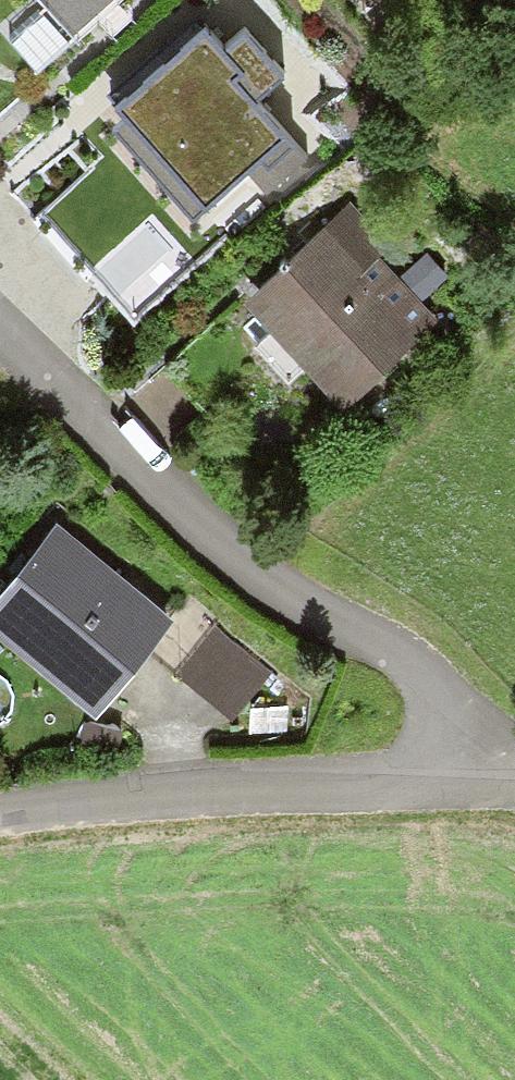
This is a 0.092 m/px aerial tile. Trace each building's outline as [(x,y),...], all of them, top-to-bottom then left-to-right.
[(71,37),(113,0),(39,0),(71,37)] [(268,202),(309,167),(251,101),(280,75),(241,30),(220,49),(201,28),(173,53),(115,102),(127,115),(111,129),(187,217),(241,170),(268,202)] [(356,200),(245,300),(284,343),(342,406),(438,320),(421,301),(400,278),(380,256),(395,242),(356,200)] [(427,254),(400,278),(421,301),(448,278),(427,254)] [(0,591),(0,635),(95,714),(170,625),(99,566),(53,528),(0,591)] [(215,618),(173,667),(229,716),(272,667),(215,618)] [(87,718),(81,746),(116,752),(121,725),(87,718)]
